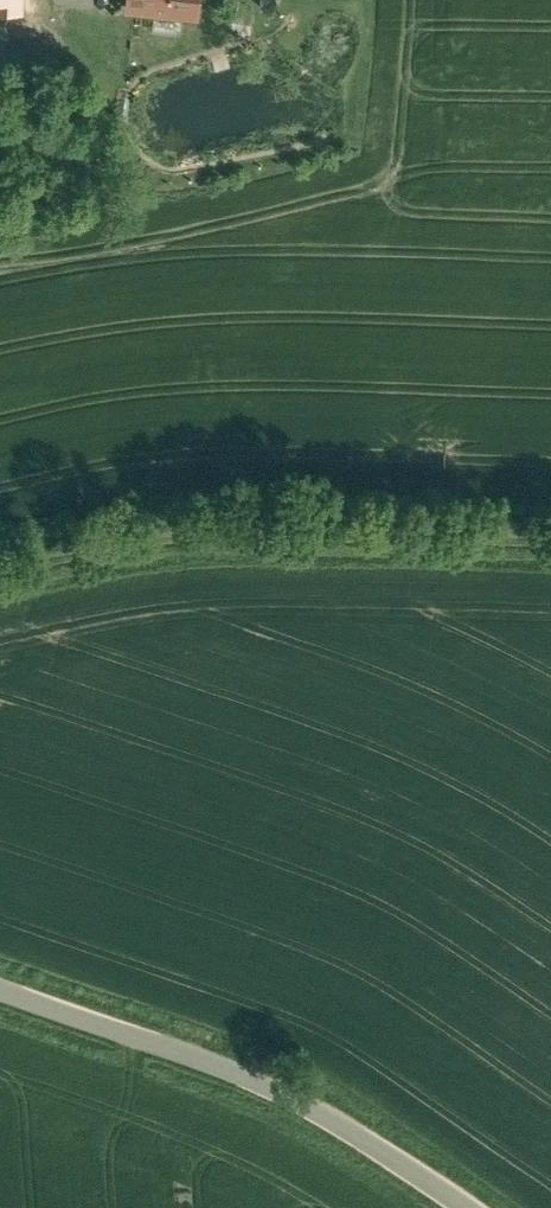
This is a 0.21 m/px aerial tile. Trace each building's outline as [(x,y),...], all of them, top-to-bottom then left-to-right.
[(129,3),(158,7),(158,10),(183,13),(184,9),(197,11),(198,0),(129,0),(129,3)]
